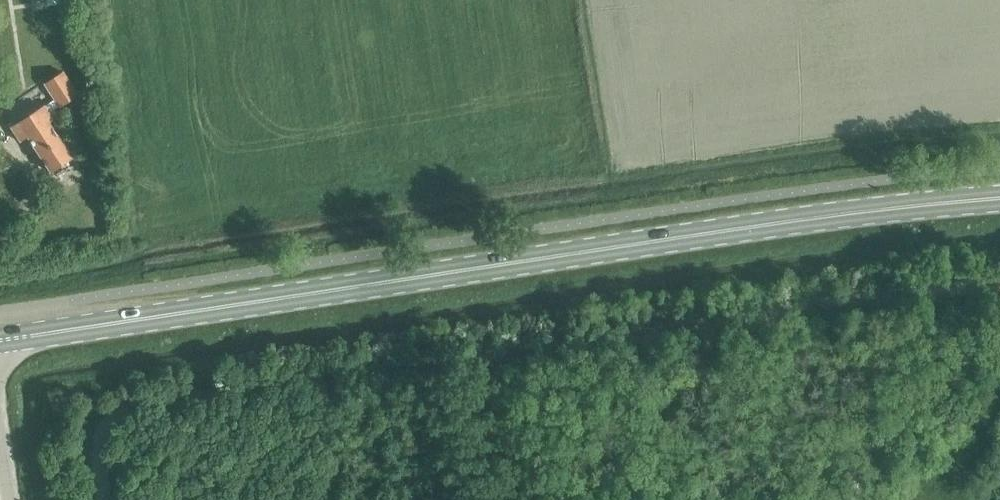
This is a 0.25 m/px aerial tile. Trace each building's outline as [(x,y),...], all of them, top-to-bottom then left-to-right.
[(47,7),(46,0),(47,0),(28,0),(29,4),(30,3),(31,10),(47,7)] [(56,103),(57,104),(75,92),(60,69),(42,81),(52,97),(8,125),(17,139),(25,134),(48,169),(70,155),(47,120),(51,117),(46,110),(56,103)]
